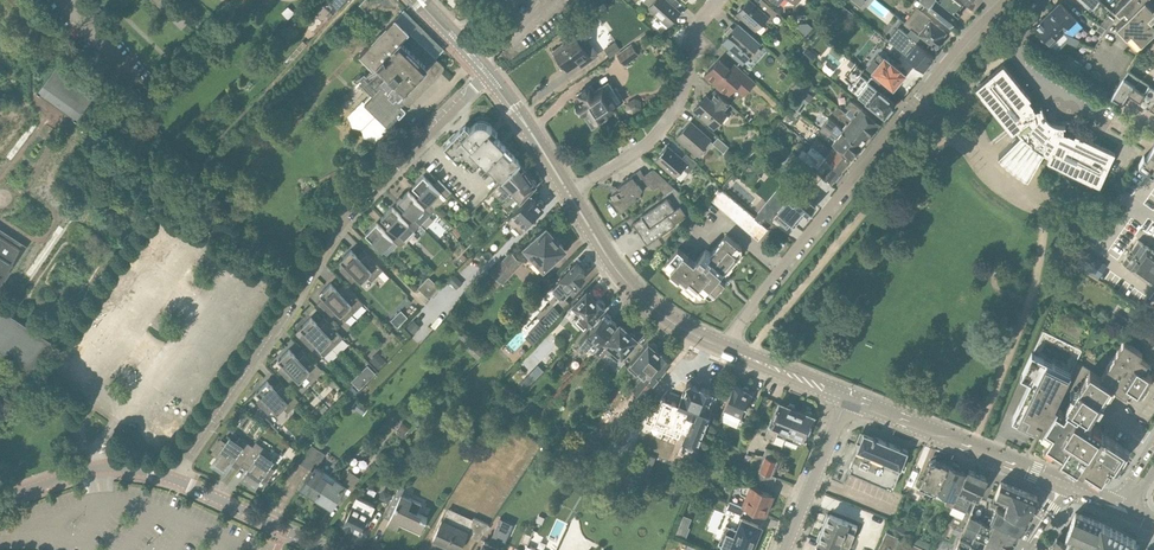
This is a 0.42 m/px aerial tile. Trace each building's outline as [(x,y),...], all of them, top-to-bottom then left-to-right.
[(339,8),(347,0),(331,0),(339,8)] [(643,1),(649,7),(662,19),(660,21),(667,27),(680,12),(671,4),(675,0),(644,0),(643,1)] [(764,0),(760,0),(756,4),(751,0),(749,0),(737,14),(755,31),(767,17),(771,20),(778,12),(764,0)] [(929,6),(950,23),(951,23),(954,20),(955,19),(957,15),(954,12),(956,9),(957,10),(962,4),(958,0),(934,0),(929,6)] [(1115,7),(1119,12),(1124,9),(1128,13),(1117,23),(1127,34),(1131,30),(1141,41),(1153,29),(1153,1),(1153,0),(1123,0),(1115,7)] [(1060,2),(1047,15),(1072,32),(1080,25),(1074,20),(1076,19),(1060,2)] [(912,26),(914,27),(932,42),(931,42),(933,43),(937,46),(939,44),(941,44),(944,41),(943,38),(945,36),(942,35),(946,31),(916,7),(904,23),(910,28),(912,26)] [(1106,29),(1114,18),(1108,14),(1101,24),(1106,29)] [(1050,43),(1062,32),(1070,35),(1072,32),(1047,15),(1034,27),(1050,43)] [(373,94),(365,103),(388,126),(399,115),(400,116),(405,110),(406,110),(406,109),(406,108),(406,107),(405,107),(401,103),(405,98),(408,101),(409,102),(410,102),(411,101),(415,97),(439,73),(443,68),(444,67),(443,66),(443,65),(436,58),(436,57),(436,56),(436,57),(396,18),(397,17),(396,17),(361,53),(374,66),(360,81),(373,94)] [(761,42),(739,22),(732,29),(734,31),(730,36),(729,34),(722,41),(729,48),(727,50),(743,63),(761,42)] [(565,42),(553,50),(558,57),(559,56),(568,68),(579,61),(582,65),(597,54),(585,37),(590,33),(584,24),(563,39),(565,42)] [(1106,29),(1100,25),(1096,30),(1102,34),(1106,29)] [(894,34),(900,38),(900,39),(908,45),(903,52),(924,68),(924,67),(925,67),(928,66),(930,64),(930,61),(930,60),(931,59),(930,59),(934,55),(899,28),(894,34)] [(1080,40),(1071,36),(1069,42),(1078,46),(1080,40)] [(615,42),(605,49),(610,57),(621,49),(615,42)] [(632,45),(618,55),(624,64),(639,54),(632,45)] [(779,57),(786,63),(790,58),(783,52),(779,57)] [(895,58),(892,61),(880,52),(874,59),(880,64),(873,71),(893,88),(900,79),(897,77),(905,67),(902,65),(902,64),(895,58)] [(1069,57),(1064,65),(1078,74),(1083,66),(1069,57)] [(736,74),(719,60),(705,75),(728,95),(735,86),(744,94),(755,81),(741,68),(736,74)] [(37,93),(76,121),(98,90),(59,62),(37,93)] [(1003,65),(982,83),(980,84),(1013,123),(1018,130),(1018,131),(1020,134),(998,155),(1006,163),(1019,172),(1028,178),(1043,151),(1101,179),(1114,153),(1101,146),(1075,133),(1074,135),(1068,132),(1066,133),(1066,132),(1064,132),(1064,126),(1066,126),(1066,125),(1063,125),(1059,124),(1056,124),(1054,123),(1052,122),(1047,118),(1046,117),(1044,113),(1042,107),(1042,106),(1041,106),(1041,108),(1035,109),(1035,107),(1034,107),(1033,105),(1029,100),(1031,98),(1030,97),(1030,98),(1004,66),(1003,65)] [(1129,92),(1139,98),(1148,84),(1128,71),(1111,97),(1121,103),(1129,92)] [(800,79),(806,90),(807,90),(814,87),(808,75),(800,79)] [(877,88),(862,75),(856,82),(864,88),(858,94),(885,116),(886,114),(888,114),(891,111),(891,108),(895,103),(877,88)] [(805,90),(800,80),(792,88),(800,96),(805,90)] [(591,85),(579,93),(582,97),(580,98),(581,99),(576,102),(583,113),(588,111),(594,121),(617,106),(610,96),(616,92),(609,82),(595,91),(591,85)] [(1153,108),(1153,88),(1148,84),(1139,98),(1138,100),(1149,108),(1150,106),(1153,108)] [(702,100),(694,109),(714,127),(727,113),(724,110),(730,103),(715,90),(709,97),(709,96),(704,102),(702,100)] [(814,96),(807,90),(802,96),(810,102),(814,96)] [(876,126),(880,122),(861,106),(861,107),(851,99),(846,104),(851,108),(846,114),(870,133),(871,132),(871,133),(872,132),(874,132),(877,129),(876,127),(876,126)] [(870,133),(846,114),(838,107),(833,112),(847,123),(842,129),(861,144),(862,144),(861,143),(870,133)] [(463,158),(474,168),(475,170),(484,161),(502,180),(503,181),(520,164),(521,162),(495,136),(498,133),(489,124),(487,123),(486,122),(484,122),(482,121),(480,122),(478,122),(476,123),(470,128),(469,127),(467,129),(464,129),(462,127),(444,145),(461,161),(463,158)] [(680,134),(680,139),(697,154),(710,139),(691,122),(680,134)] [(819,129),(852,156),(856,151),(859,151),(861,148),(861,145),(861,144),(842,129),(838,134),(824,123),(819,129)] [(729,147),(718,137),(713,143),(724,153),(729,147)] [(812,145),(841,169),(845,164),(847,164),(850,161),(849,159),(850,158),(835,145),(831,150),(824,144),(817,139),(812,145)] [(388,144),(383,148),(388,153),(392,148),(388,144)] [(817,167),(832,180),(833,179),(836,178),(838,175),(838,173),(841,169),(812,145),(807,151),(821,163),(817,167)] [(1147,157),(1144,155),(1139,163),(1142,165),(1153,173),(1153,146),(1147,157)] [(657,160),(675,176),(683,168),(688,173),(697,163),(686,153),(682,159),(668,147),(657,160)] [(770,160),(760,153),(742,174),(752,182),(770,160)] [(507,206),(516,197),(519,201),(537,184),(536,183),(536,181),(534,178),(532,177),(526,169),(527,167),(525,164),(522,164),(521,162),(520,164),(503,181),(502,180),(492,191),(507,206)] [(745,168),(742,165),(733,173),(737,176),(745,168)] [(612,200),(620,213),(630,206),(628,204),(634,200),(635,193),(641,194),(642,190),(650,184),(653,189),(659,185),(665,194),(675,187),(654,168),(644,175),(641,169),(631,176),(631,177),(630,177),(627,176),(626,180),(622,179),(622,183),(621,183),(621,184),(618,186),(618,187),(616,186),(615,191),(615,192),(612,194),(615,198),(612,200)] [(452,193),(440,181),(435,186),(424,175),(413,186),(424,197),(430,203),(436,209),(447,198),(452,193)] [(787,228),(792,222),(795,225),(806,212),(808,214),(816,204),(789,181),(783,189),(780,187),(770,199),(776,204),(773,207),(769,203),(756,218),(759,220),(761,222),(766,217),(771,221),(775,217),(787,228)] [(710,199),(714,202),(724,191),(720,188),(710,199)] [(414,220),(415,219),(420,225),(431,214),(436,209),(430,203),(424,197),(419,202),(408,191),(397,202),(408,213),(408,214),(414,220)] [(714,202),(719,206),(729,195),(724,191),(714,202)] [(533,195),(509,219),(514,223),(510,228),(517,234),(525,224),(526,225),(544,206),(543,205),(544,201),(541,199),(538,200),(533,195)] [(734,200),(729,195),(719,206),(724,211),(734,200)] [(680,206),(675,210),(667,198),(641,216),(642,217),(633,223),(639,233),(641,232),(642,234),(643,236),(642,237),(647,245),(676,225),(675,224),(687,216),(680,206)] [(739,203),(734,200),(724,211),(728,214),(739,203)] [(743,207),(739,203),(728,214),(733,218),(743,207)] [(398,236),(399,235),(405,241),(415,230),(420,225),(415,219),(414,220),(408,214),(404,218),(392,207),(381,218),(393,229),(392,230),(398,236)] [(733,218),(738,223),(749,212),(743,207),(733,218)] [(754,216),(749,212),(738,223),(744,228),(754,216)] [(756,218),(754,216),(744,228),(749,232),(759,220),(756,218)] [(764,224),(761,222),(759,220),(749,232),(754,236),(764,224)] [(204,226),(207,229),(212,232),(215,235),(219,230),(207,222),(204,226)] [(366,233),(383,251),(394,240),(400,246),(405,241),(399,235),(398,236),(392,230),(388,234),(377,222),(366,233)] [(769,228),(764,224),(754,236),(758,240),(769,228)] [(27,244),(0,226),(0,286),(27,244)] [(566,249),(547,227),(525,246),(545,267),(566,249)] [(742,251),(742,248),(726,235),(711,253),(706,249),(694,262),(678,248),(665,263),(665,266),(679,278),(677,280),(683,285),(698,298),(701,297),(704,293),(709,297),(712,297),(725,282),(719,276),(723,271),(725,272),(728,272),(733,267),(731,265),(742,251)] [(1146,245),(1146,246),(1138,240),(1122,262),(1130,267),(1130,268),(1153,285),(1153,250),(1146,245)] [(358,278),(362,282),(368,276),(372,281),(384,269),(372,258),(368,253),(361,260),(351,249),(340,260),(348,267),(345,270),(355,280),(358,278)] [(503,283),(523,262),(511,250),(478,285),(489,295),(501,282),(503,283)] [(1098,277),(1106,265),(1086,252),(1078,265),(1098,277)] [(572,290),(585,276),(582,273),(585,270),(576,262),(556,283),(553,287),(554,289),(553,290),(561,297),(563,296),(564,297),(571,289),(572,290)] [(1079,268),(1069,262),(1063,271),(1073,278),(1079,268)] [(464,283),(455,274),(447,283),(448,285),(450,283),(457,290),(464,283)] [(429,276),(418,287),(430,299),(441,288),(429,276)] [(337,311),(346,320),(363,303),(352,292),(347,287),(341,293),(331,283),(320,293),(327,301),(325,303),(335,314),(337,311)] [(576,320),(584,328),(605,307),(605,302),(602,299),(597,299),(596,299),(587,290),(573,304),(582,313),(576,320)] [(410,313),(417,303),(407,297),(401,308),(410,313)] [(554,308),(542,321),(548,328),(561,314),(554,308)] [(398,327),(407,318),(401,312),(391,321),(398,327)] [(593,352),(596,348),(604,339),(617,324),(610,318),(612,316),(607,313),(606,314),(605,314),(581,342),(587,348),(588,348),(593,352)] [(318,345),(322,349),(327,344),(332,349),(343,337),(332,326),(327,321),(321,327),(311,317),(300,327),(308,335),(305,337),(315,348),(318,345)] [(417,320),(410,325),(415,332),(422,326),(417,320)] [(602,353),(610,344),(615,349),(611,354),(618,360),(622,355),(623,356),(637,339),(636,339),(636,338),(636,336),(633,333),(630,333),(620,325),(606,341),(604,339),(596,348),(602,353)] [(459,336),(465,342),(470,337),(464,330),(459,336)] [(1013,416),(1043,429),(1077,361),(1082,351),(1044,332),(1033,353),(1032,352),(1021,375),(1031,380),(1013,416)] [(1130,332),(1125,340),(1142,352),(1148,343),(1130,332)] [(486,350),(471,336),(463,345),(477,359),(486,350)] [(1140,356),(1142,352),(1125,340),(1101,377),(1090,370),(1077,361),(1043,429),(1051,435),(1044,446),(1060,456),(1059,458),(1076,469),(1078,465),(1100,479),(1109,460),(1116,465),(1122,446),(1100,431),(1101,429),(1090,422),(1084,419),(1086,416),(1089,418),(1091,414),(1094,411),(1095,411),(1111,386),(1125,394),(1131,386),(1141,392),(1152,375),(1142,369),(1147,360),(1140,356)] [(637,374),(641,370),(644,373),(634,386),(643,394),(671,360),(662,352),(661,353),(656,348),(657,345),(653,342),(650,343),(648,342),(631,361),(632,362),(628,366),(637,374)] [(283,369),(292,378),(293,380),(296,377),(300,381),(306,376),(310,380),(322,369),(310,357),(306,353),(299,359),(289,349),(278,359),(286,367),(283,369)] [(378,352),(370,360),(378,368),(386,360),(378,352)] [(535,380),(529,374),(520,384),(526,390),(535,380)] [(351,381),(360,390),(366,383),(358,375),(351,381)] [(300,401),(288,389),(283,385),(277,391),(267,381),(257,391),(264,399),(261,401),(271,411),(274,409),(278,413),(284,408),(288,412),(300,401)] [(672,415),(685,420),(681,428),(700,436),(709,413),(707,413),(711,402),(715,401),(717,396),(716,393),(712,391),(701,387),(701,388),(692,384),(691,381),(687,383),(688,386),(685,393),(683,392),(679,403),(680,403),(679,405),(676,404),(672,415)] [(743,388),(734,384),(722,411),(740,419),(752,392),(749,391),(749,388),(745,386),(743,388)] [(356,401),(351,407),(363,416),(368,409),(356,401)] [(768,430),(785,436),(797,409),(796,409),(795,405),(790,403),(787,405),(780,402),(778,407),(777,407),(768,430)] [(507,419),(512,413),(506,407),(501,413),(507,419)] [(813,415),(812,412),(807,410),(804,412),(797,409),(785,436),(801,443),(804,441),(814,416),(813,415)] [(858,445),(848,469),(892,489),(908,450),(902,448),(901,447),(875,437),(876,436),(874,435),(874,436),(861,431),(856,441),(859,443),(858,445)] [(254,446),(253,446),(250,444),(241,437),(237,442),(230,438),(225,445),(222,443),(216,452),(219,454),(213,463),(225,471),(233,460),(240,465),(237,469),(238,469),(244,461),(244,460),(254,446)] [(244,460),(244,461),(251,466),(243,477),(255,486),(261,477),(264,479),(272,467),(271,466),(275,460),(272,458),(267,455),(270,451),(257,442),(253,446),(254,446),(244,460)] [(777,452),(766,448),(764,455),(777,460),(780,453),(777,452)] [(316,497),(327,479),(322,476),(325,471),(317,466),(321,459),(315,454),(305,464),(311,469),(305,478),(309,480),(303,488),(316,497)] [(757,478),(760,471),(772,476),(775,467),(774,467),(777,460),(763,455),(755,455),(748,474),(757,478)] [(920,487),(935,494),(948,464),(936,459),(931,461),(931,462),(920,487)] [(935,496),(952,504),(966,472),(960,470),(960,468),(959,465),(954,462),(950,464),(950,465),(948,464),(935,494),(936,494),(935,496)] [(966,510),(971,499),(974,495),(979,497),(988,477),(968,468),(966,473),(966,472),(952,504),(966,510)] [(589,470),(585,477),(598,485),(603,478),(589,470)] [(329,505),(334,497),(338,499),(346,486),(351,489),(359,477),(350,471),(344,482),(338,479),(335,484),(327,479),(316,497),(329,505)] [(776,478),(760,471),(757,478),(773,484),(776,478)] [(687,482),(684,491),(692,493),(695,485),(687,482)] [(1001,482),(992,503),(1001,508),(1004,502),(1007,503),(1005,506),(1016,510),(1019,502),(1020,503),(1025,491),(1001,482)] [(743,506),(744,506),(764,514),(765,512),(766,513),(767,513),(768,512),(769,512),(769,511),(770,511),(770,510),(770,509),(770,508),(770,507),(769,507),(769,506),(768,506),(773,494),(747,484),(743,495),(747,497),(743,506)] [(390,519),(387,526),(388,526),(388,524),(397,528),(397,529),(401,521),(421,530),(419,533),(420,533),(426,519),(427,519),(428,518),(422,515),(422,516),(417,514),(422,504),(412,500),(413,499),(403,494),(407,487),(404,485),(384,516),(390,519)] [(1027,520),(1039,502),(1037,496),(1025,491),(1020,503),(1019,502),(1016,510),(1005,506),(1007,503),(1004,502),(1001,508),(1027,520)] [(373,502),(365,498),(359,495),(344,525),(346,522),(352,525),(351,527),(353,527),(351,530),(359,533),(360,531),(361,532),(366,522),(370,523),(377,512),(374,511),(378,505),(373,502)] [(741,514),(744,506),(743,506),(731,501),(727,508),(741,514)] [(1001,508),(992,503),(991,503),(988,507),(993,509),(990,516),(993,517),(1021,530),(1027,520),(1001,508)] [(433,539),(434,539),(434,538),(448,545),(448,546),(457,549),(460,549),(466,535),(478,541),(488,523),(473,516),(471,521),(447,511),(444,520),(443,519),(433,539)] [(1087,549),(1099,522),(1081,514),(1081,515),(1076,512),(1075,514),(1066,535),(1064,537),(1086,549),(1087,549)] [(686,536),(694,517),(685,514),(678,532),(686,536)] [(829,515),(827,514),(817,539),(820,540),(819,541),(834,547),(842,549),(846,549),(856,526),(829,515)] [(1016,538),(1021,530),(993,517),(990,524),(971,515),(967,523),(1012,543),(1013,542),(1016,538)] [(565,536),(569,521),(561,519),(557,534),(565,536)] [(734,549),(752,549),(753,547),(750,546),(759,525),(742,519),(734,539),(737,541),(733,549),(734,549)] [(1137,546),(1136,540),(1103,524),(1103,523),(1102,523),(1099,522),(1087,549),(1135,549),(1137,546)] [(906,528),(895,523),(891,531),(902,536),(906,528)] [(1012,543),(967,523),(964,531),(975,535),(971,544),(983,549),(984,547),(990,549),(1008,549),(1010,547),(1012,543)] [(913,543),(887,531),(878,549),(929,549),(913,543)] [(1086,549),(1064,537),(1061,540),(1057,536),(1048,549),(1086,549)] [(984,547),(983,549),(971,544),(961,539),(956,549),(990,549),(984,547)] [(480,549),(498,549),(497,549),(498,546),(484,540),(480,549)] [(834,547),(819,541),(820,541),(817,548),(816,547),(815,549),(833,549),(834,547)]
